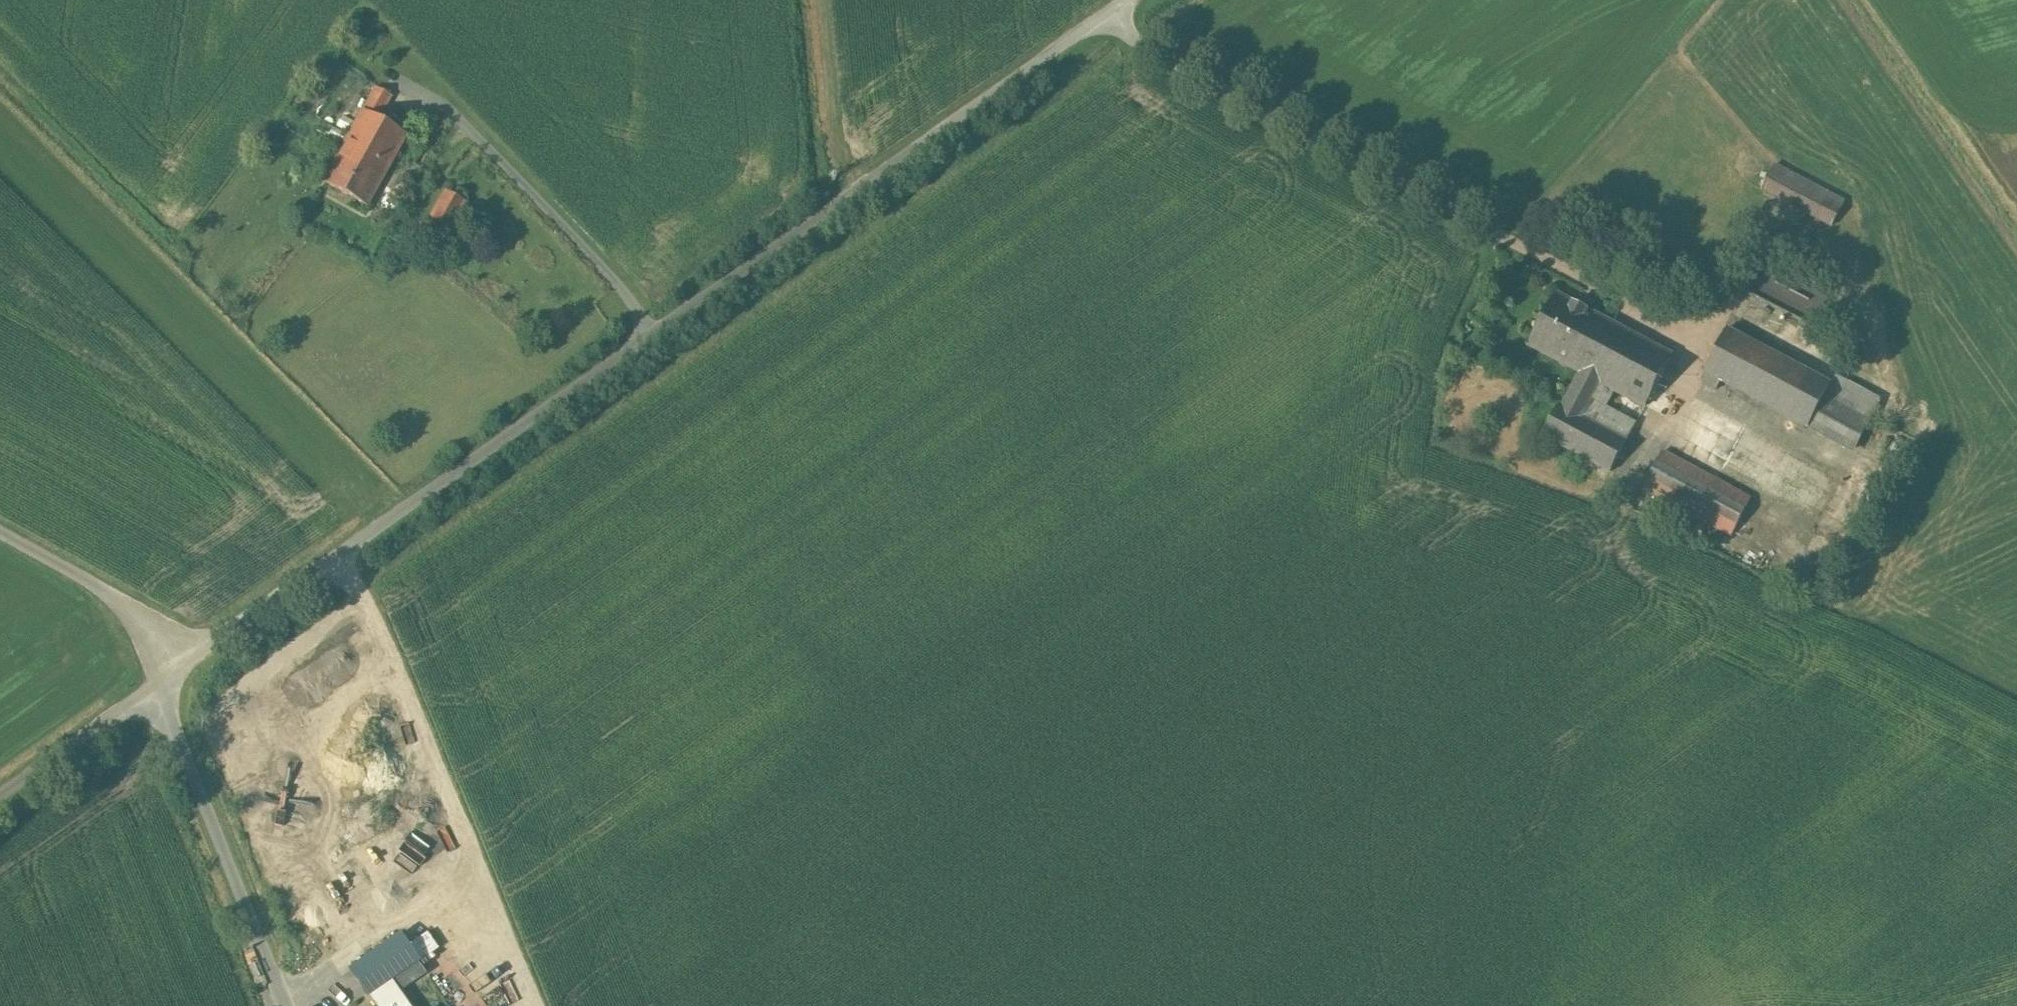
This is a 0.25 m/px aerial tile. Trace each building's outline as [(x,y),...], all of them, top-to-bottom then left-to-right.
[(376,87),(363,110),(379,119),(391,95),(376,87)] [(363,110),(339,154),(383,178),(407,134),(379,119),(363,110)] [(367,206),(383,178),(339,154),(324,182),(367,206)] [(1845,202),(1774,164),(1762,188),(1776,195),(1804,209),(1832,225),(1845,202)] [(445,192),(440,202),(458,212),(464,202),(445,192)] [(458,212),(440,202),(432,217),(450,227),(458,212)] [(1837,292),(1764,256),(1747,292),(1820,328),(1821,326),(1837,292)] [(1582,373),(1610,321),(1557,293),(1528,345),(1582,373)] [(1673,355),(1610,321),(1582,373),(1564,406),(1583,416),(1601,382),(1615,389),(1645,406),(1673,355)] [(1831,384),(1727,329),(1704,372),(1809,426),(1831,384)] [(1835,376),(1831,384),(1875,408),(1880,399),(1841,379),(1835,376)] [(1601,382),(1583,416),(1628,439),(1636,423),(1605,407),(1615,389),(1601,382)] [(1875,408),(1831,384),(1809,426),(1809,427),(1853,450),(1870,417),(1875,408)] [(1543,436),(1610,472),(1628,439),(1583,416),(1564,406),(1560,404),(1543,436)] [(1729,464),(1739,442),(1709,429),(1701,448),(1718,455),(1717,459),(1729,464)] [(1751,498),(1663,451),(1643,488),(1731,535),(1751,498)] [(351,969),(377,1005),(409,1005),(398,992),(407,986),(399,974),(418,960),(400,934),(351,969)]
